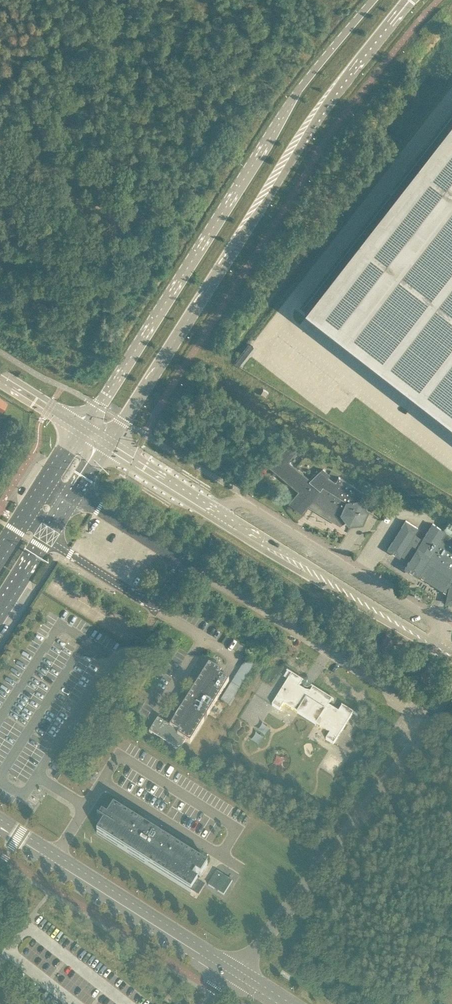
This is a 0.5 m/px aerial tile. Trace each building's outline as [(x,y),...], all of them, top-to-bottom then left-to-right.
[(305,307),(307,309),(311,312),(380,365),(383,368),(451,421),(451,117),(415,164),(395,190),(393,193),(305,307)] [(236,362),(245,367),(256,347),(248,342),(236,362)] [(270,466),(300,490),(290,502),(303,512),(317,495),(343,511),(342,513),(350,523),(363,522),(368,510),(360,499),(361,497),(365,492),(338,476),(335,481),(327,477),(329,474),(323,468),(311,479),(288,461),(299,448),(291,442),(281,454),(280,454),(270,466)] [(379,507),(383,510),(389,502),(384,499),(379,507)] [(451,603),(451,516),(443,529),(433,523),(423,539),(414,534),(418,527),(406,520),(388,549),(400,556),(401,554),(410,559),(405,567),(418,575),(423,567),(446,582),(444,586),(449,590),(446,601),(451,603)] [(386,650),(394,637),(386,632),(385,634),(378,645),(386,650)] [(423,672),(423,673),(431,678),(439,666),(431,660),(423,672)] [(158,719),(156,723),(149,732),(179,751),(186,742),(190,744),(229,682),(219,676),(221,673),(209,665),(185,703),(188,705),(186,707),(185,710),(182,708),(170,727),(158,719)] [(330,734),(326,740),(334,745),(350,719),(353,714),(358,717),(342,706),(341,707),(342,707),(338,713),(328,706),(332,701),(333,702),(334,701),(311,687),(311,688),(313,689),(310,693),(305,692),(299,688),(302,682),(303,683),(303,682),(287,672),(291,675),(288,681),(272,706),(280,711),(284,705),(298,714),(315,725),(330,734)] [(221,701),(229,706),(245,680),(237,675),(221,701)] [(65,764),(61,754),(52,758),(59,773),(63,772),(60,766),(65,764)] [(97,834),(191,893),(198,882),(193,879),(196,874),(201,877),(208,866),(148,829),(114,807),(107,818),(102,815),(99,820),(98,819),(97,820),(103,824),(97,834)] [(208,886),(224,896),(233,882),(217,872),(208,886)] [(342,888),(340,890),(344,894),(350,887),(345,883),(344,884),(343,886),(342,888)] [(8,905),(13,897),(3,890),(0,894),(0,900),(8,905)] [(26,1002),(29,1003),(37,1003),(39,1001),(31,995),(26,1002)]
